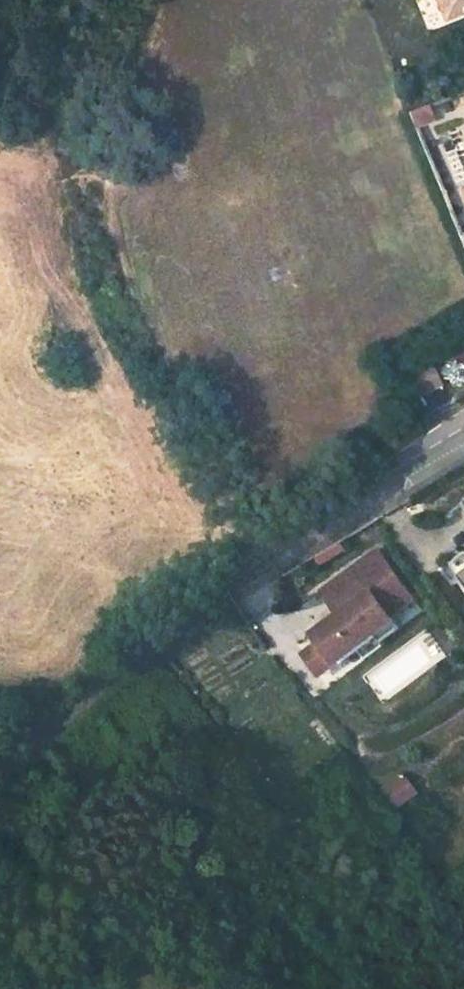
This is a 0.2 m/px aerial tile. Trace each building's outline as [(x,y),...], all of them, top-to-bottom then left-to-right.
[(441,18),(463,8),(463,0),(434,0),(441,18)] [(426,104),(407,112),(414,129),(433,121),(426,104)] [(459,376),(463,374),(463,350),(450,357),(459,376)] [(408,376),(417,395),(440,384),(431,365),(408,376)] [(408,603),(374,552),(324,586),(341,611),(311,631),(319,643),(303,654),(319,677),(398,623),(392,614),(408,603)] [(390,807),(413,791),(400,773),(377,788),(390,807)]
